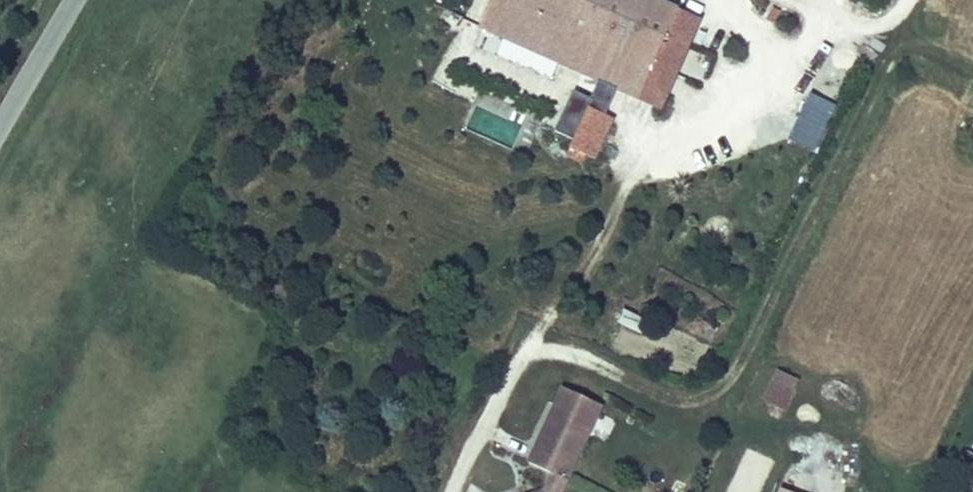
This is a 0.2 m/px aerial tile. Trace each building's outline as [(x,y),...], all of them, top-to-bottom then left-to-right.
[(480,26),(543,54),(544,53),(551,56),(564,26),(566,21),(545,12),(550,0),(492,0),(480,26)] [(545,12),(566,21),(576,0),(550,0),(545,12)] [(654,0),(601,0),(585,35),(564,26),(551,56),(559,60),(558,61),(639,98),(653,65),(678,11),(654,0)] [(601,0),(576,0),(566,21),(564,26),(585,35),(601,0)] [(678,11),(653,65),(679,76),(703,22),(678,11)] [(595,85),(593,108),(610,110),(613,87),(595,85)] [(788,141),(817,154),(838,106),(809,93),(788,141)] [(592,131),(582,127),(572,147),(582,152),(592,131)] [(603,136),(592,131),(582,152),(593,156),(603,136)] [(617,326),(640,335),(646,320),(623,311),(617,326)] [(761,401),(786,413),(801,380),(776,369),(761,401)] [(568,478),(602,404),(564,386),(530,460),(568,478)] [(568,478),(554,471),(545,490),(544,488),(535,491),(561,491),(568,478)]
